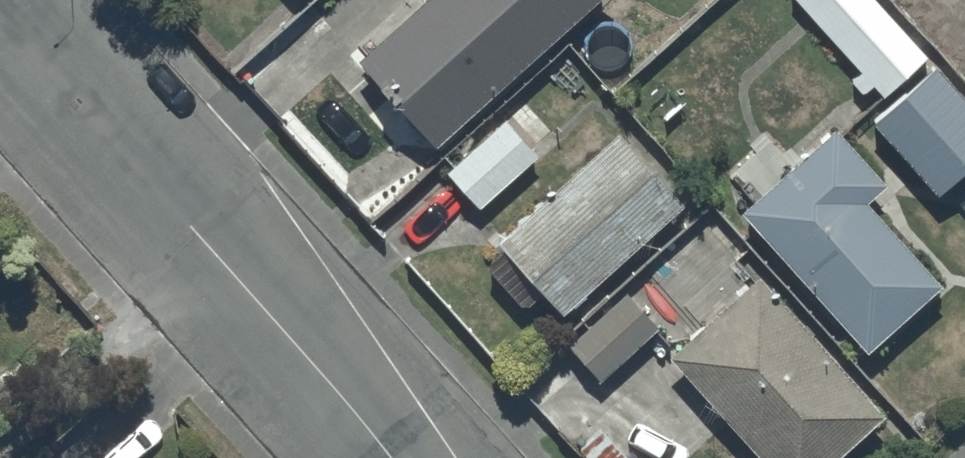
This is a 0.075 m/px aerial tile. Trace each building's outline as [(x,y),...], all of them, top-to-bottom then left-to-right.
[(354,68),(435,156),(605,0),(429,0),(354,68)] [(859,77),(850,86),(863,102),(873,93),(882,104),(930,61),(876,0),(791,0),(859,77)] [(870,129),(938,204),(964,179),(964,107),(934,72),(870,129)] [(502,124),(446,179),(480,215),(538,160),(536,158),(557,138),(527,106),(505,127),(502,124)] [(834,134),(738,221),(866,362),(942,294),(868,213),(889,195),(834,134)] [(561,323),(685,209),(688,206),(642,155),(647,151),(635,139),(629,144),(622,137),(541,211),(535,205),(514,224),(519,229),(495,251),(501,257),(484,272),(525,317),(542,302),(561,323)] [(668,365),(752,457),(847,457),(887,422),(760,282),(668,365)] [(628,297),(567,353),(599,387),(660,331),(628,297)] [(75,429),(43,457),(101,457),(75,429)]
